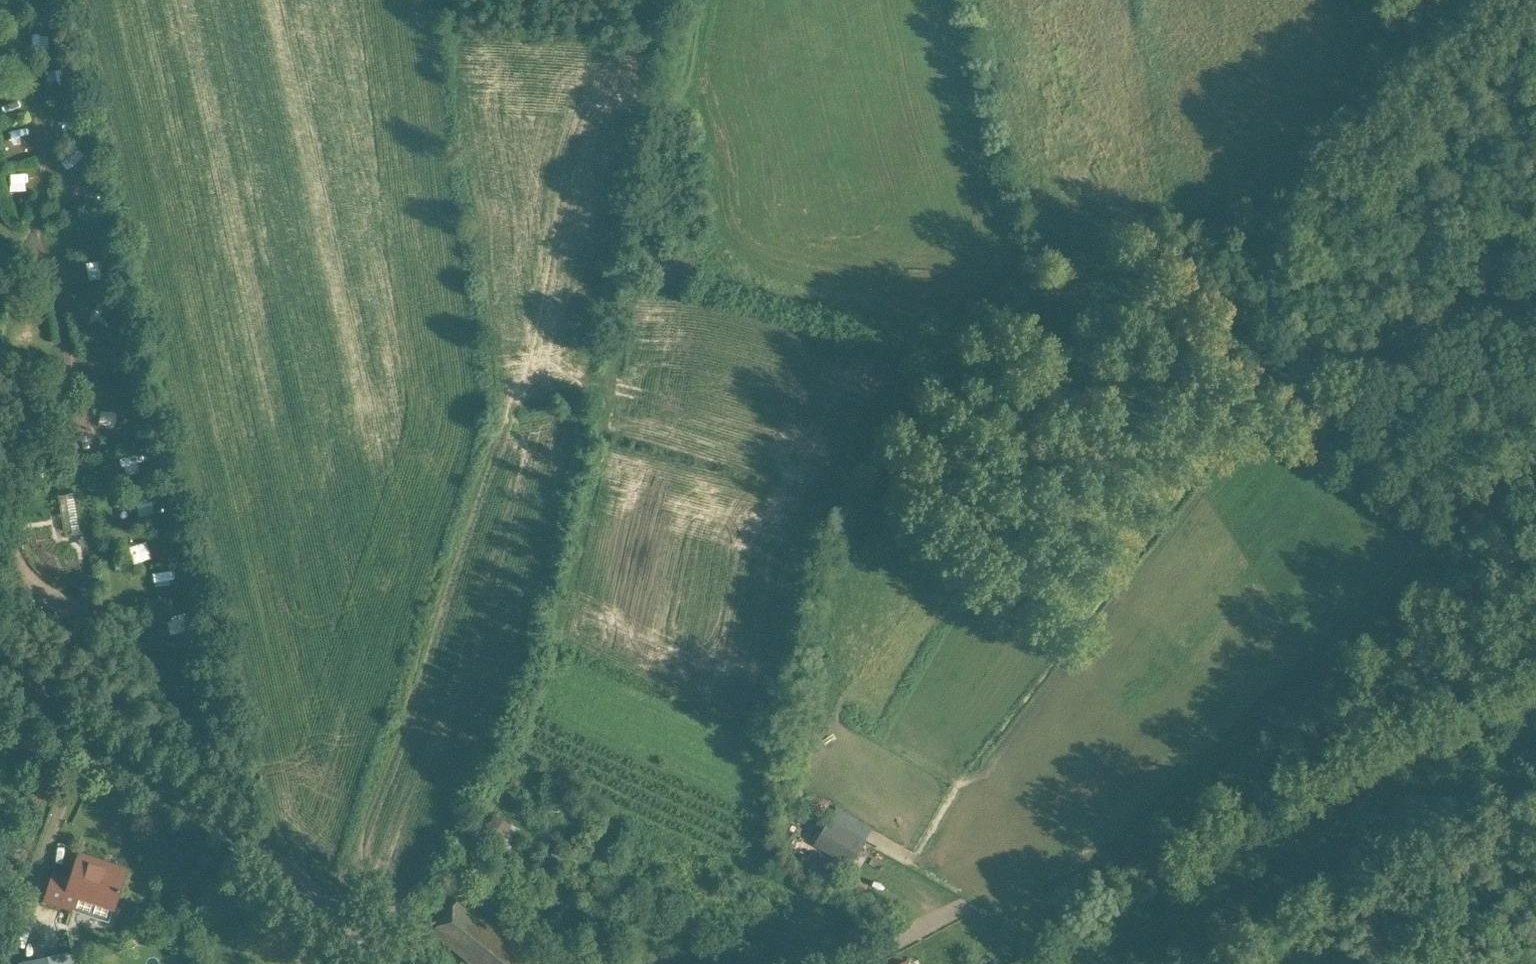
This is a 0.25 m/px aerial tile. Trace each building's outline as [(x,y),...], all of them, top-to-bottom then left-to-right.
[(71,180),(78,209),(103,202),(95,174),(71,180)] [(200,565),(155,567),(156,595),(202,593),(200,565)] [(170,645),(208,631),(198,603),(160,617),(170,645)] [(828,821),(815,843),(851,863),(864,842),(828,821)] [(53,873),(47,892),(45,899),(74,909),(78,896),(114,907),(120,888),(126,869),(125,869),(123,874),(97,866),(99,860),(79,854),(71,879),(53,873)] [(444,916),(431,932),(472,963),(543,963),(459,897),(444,916)] [(20,963),(78,963),(75,951),(20,963)]
